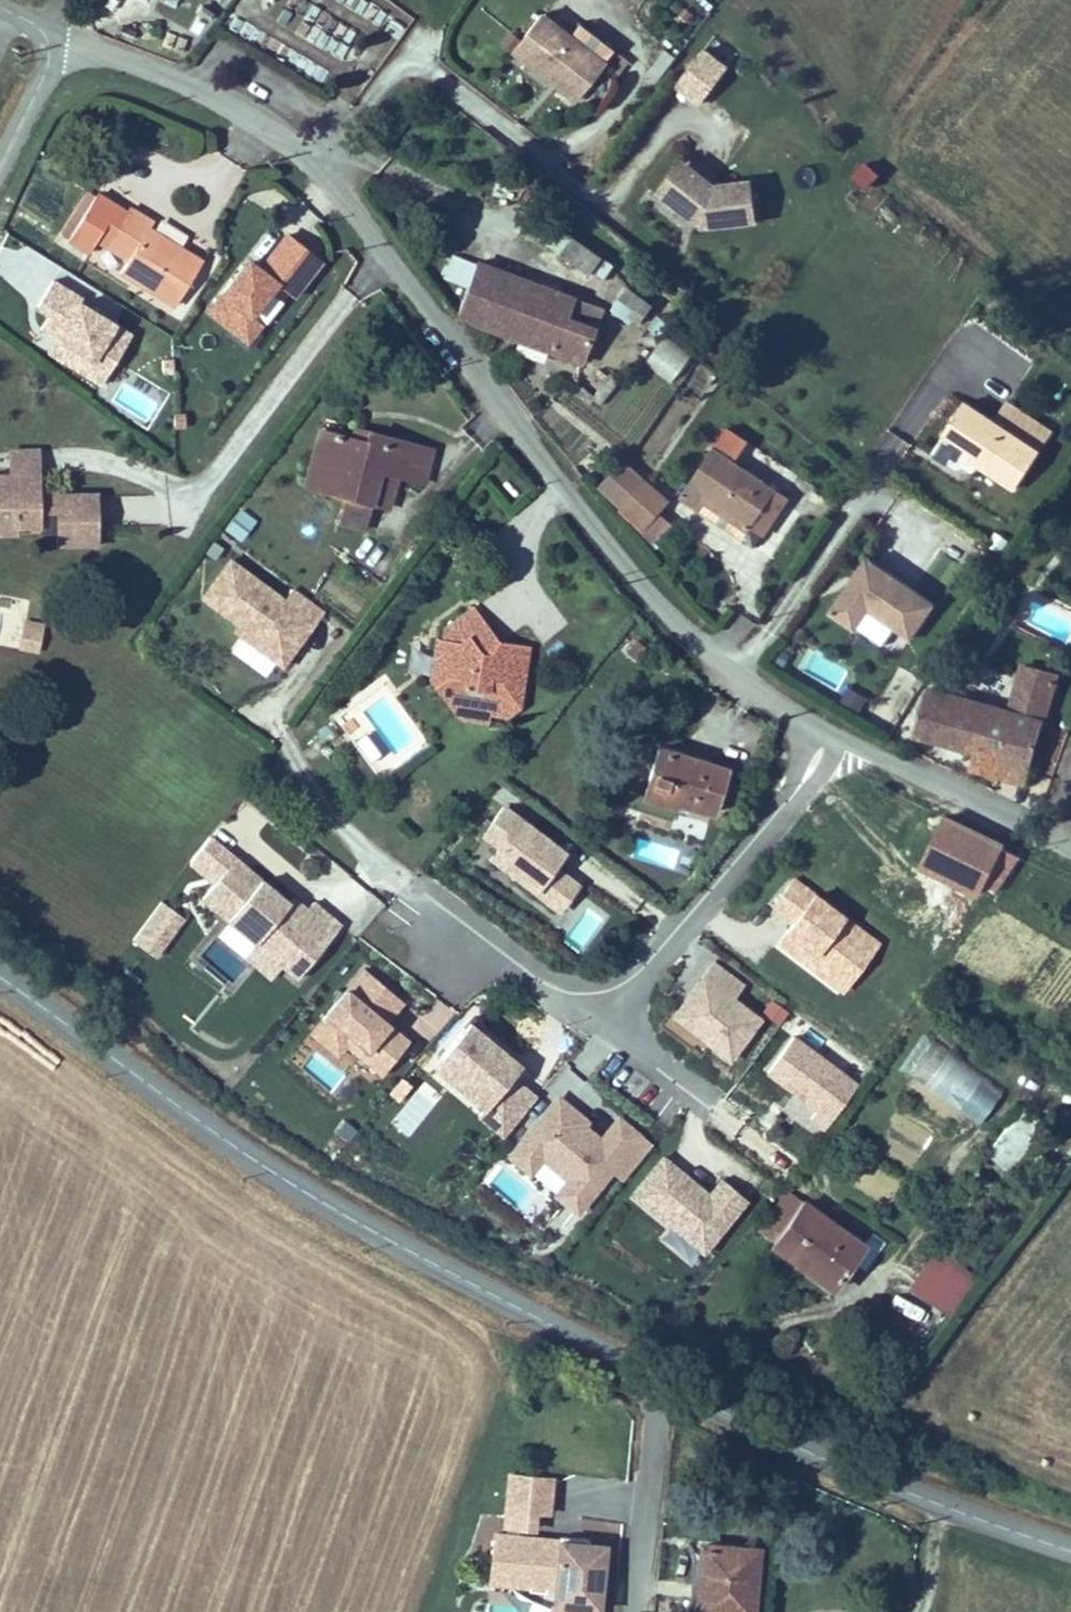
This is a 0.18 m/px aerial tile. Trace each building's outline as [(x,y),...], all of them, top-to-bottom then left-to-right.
[(341,62),(358,38),(305,0),(280,0),(271,13),(341,62)] [(390,7),(382,25),(401,34),(410,16),(390,7)] [(605,59),(571,34),(543,13),(514,52),(538,69),(576,98),(605,59)] [(630,59),(580,21),(571,34),(605,59),(621,71),(630,59)] [(730,65),(706,45),(673,87),(697,106),(730,65)] [(661,52),(646,78),(658,85),(673,58),(661,52)] [(683,155),(654,192),(702,229),(759,222),(754,177),(716,181),(683,155)] [(204,260),(147,224),(150,219),(125,203),(122,209),(116,218),(106,212),(112,203),(97,193),(68,240),(90,254),(98,241),(125,258),(119,268),(176,303),(204,260)] [(122,209),(112,203),(106,212),(116,218),(122,209)] [(534,236),(562,254),(573,236),(546,218),(534,236)] [(562,254),(600,279),(612,262),(573,236),(562,254)] [(468,286),(477,263),(451,253),(442,277),(468,286)] [(468,286),(457,318),(547,351),(584,364),(605,305),(478,259),(477,263),(468,286)] [(259,270),(248,261),(246,264),(257,272),(259,270)] [(251,315),(276,283),(259,270),(257,272),(246,264),(209,311),(247,341),(261,323),(251,315)] [(100,382),(130,333),(112,321),(99,314),(78,301),(80,297),(51,279),(35,305),(49,313),(40,327),(56,336),(72,346),(63,360),(100,382)] [(627,287),(609,310),(635,330),(652,307),(627,287)] [(115,317),(102,309),(99,314),(112,321),(115,317)] [(63,360),(72,346),(56,336),(47,350),(63,360)] [(672,384),(693,356),(666,336),(645,364),(672,384)] [(175,371),(175,360),(164,360),(164,371),(175,371)] [(1015,490),(1055,430),(1007,398),(994,418),(965,399),(942,433),(964,448),(971,452),(967,459),(1015,490)] [(755,435),(725,416),(677,489),(704,508),(714,495),(770,532),(794,495),(740,458),(755,435)] [(367,444),(371,431),(354,427),(350,440),(367,444)] [(350,440),(317,430),(311,453),(329,457),(320,489),(346,496),(341,517),(362,523),(367,502),(377,468),(393,472),(421,480),(430,448),(402,440),(371,431),(367,444),(350,440)] [(8,448),(8,465),(40,466),(40,448),(8,448)] [(329,457),(311,453),(302,484),(320,489),(329,457)] [(101,493),(50,492),(40,492),(40,487),(40,466),(8,465),(8,473),(0,473),(0,521),(18,521),(18,526),(41,526),(41,533),(60,533),(59,543),(100,544),(101,493)] [(377,468),(367,502),(384,507),(393,472),(377,468)] [(668,491),(646,473),(624,498),(646,516),(668,491)] [(224,530),(241,542),(257,520),(240,507),(224,530)] [(18,536),(18,526),(18,521),(0,521),(0,536),(18,536)] [(938,602),(868,554),(828,613),(855,631),(869,610),(913,639),(938,602)] [(286,601),(230,559),(202,596),(240,624),(234,631),(241,636),(229,652),(264,678),(276,662),(281,666),(323,610),(295,589),(286,601)] [(520,708),(533,643),(504,639),(497,645),(485,654),(471,652),(462,639),(482,624),(469,604),(441,626),(439,635),(432,634),(429,653),(447,656),(442,677),(434,683),(452,715),(488,721),(489,714),(504,716),(505,706),(520,708)] [(39,652),(46,622),(24,618),(18,648),(39,652)] [(471,652),(485,654),(497,645),(482,624),(462,639),(471,652)] [(447,656),(429,653),(426,671),(434,683),(442,677),(447,656)] [(1051,699),(1059,672),(1024,663),(1017,689),(1051,699)] [(1028,780),(1051,699),(1017,689),(1011,710),(927,686),(913,736),(947,745),(968,751),(965,763),(1028,780)] [(860,711),(867,697),(848,688),(842,702),(860,711)] [(505,706),(504,716),(511,717),(520,708),(505,706)] [(717,752),(665,736),(648,790),(682,801),(685,793),(722,804),(736,758),(717,752)] [(552,863),(563,849),(503,804),(483,831),(500,843),(493,853),(516,870),(513,874),(512,875),(532,890),(534,887),(559,906),(577,882),(552,863)] [(674,811),(670,831),(704,839),(709,819),(674,811)] [(1008,843),(942,814),(919,868),(984,896),(1008,843)] [(516,870),(493,853),(490,857),(513,874),(516,870)] [(290,903),(236,858),(203,898),(257,943),(283,965),(298,978),(342,925),(314,902),(308,909),(303,914),(290,903)] [(840,997),(881,945),(791,875),(757,917),(782,936),(774,946),(840,997)] [(308,909),(294,898),(290,903),(303,914),(308,909)] [(157,957),(185,919),(164,903),(135,941),(157,957)] [(283,965),(257,943),(246,956),(272,978),(283,965)] [(732,1059),(763,1019),(735,999),(745,986),(715,963),(675,1016),(732,1059)] [(409,1040),(385,1021),(358,998),(375,977),(364,967),(320,1019),(347,1041),(361,1053),(360,1055),(381,1073),(409,1040)] [(403,1000),(375,977),(358,998),(385,1021),(403,1000)] [(770,1001),(761,1018),(781,1027),(789,1011),(770,1001)] [(447,1024),(454,1011),(438,1002),(430,1016),(447,1024)] [(347,1041),(320,1019),(310,1031),(337,1054),(347,1041)] [(483,1033),(470,1022),(466,1027),(479,1038),(483,1033)] [(513,1076),(522,1065),(483,1033),(479,1038),(466,1027),(440,1058),(491,1100),(485,1107),(479,1115),(505,1136),(538,1097),(513,1076)] [(858,1083),(794,1037),(768,1073),(819,1108),(812,1118),(827,1128),(858,1083)] [(985,1121),(1004,1082),(916,1039),(897,1078),(985,1121)] [(491,1100),(440,1058),(434,1065),(485,1107),(491,1100)] [(622,1179),(650,1145),(618,1119),(600,1140),(580,1124),(579,1124),(576,1128),(568,1122),(575,1113),(556,1098),(509,1155),(528,1170),(540,1155),(568,1178),(556,1193),(576,1209),(610,1169),(622,1179)] [(580,1124),(583,1120),(575,1113),(568,1122),(576,1128),(579,1124),(580,1124)] [(1004,1124),(987,1165),(1012,1175),(1029,1134),(1004,1124)] [(568,1178),(540,1155),(528,1170),(556,1193),(568,1178)] [(659,1239),(693,1267),(747,1202),(721,1180),(709,1194),(664,1156),(629,1198),(667,1229),(659,1239)] [(868,1246),(803,1200),(772,1244),(837,1290),(868,1246)] [(910,1288),(951,1315),(976,1278),(935,1251),(910,1288)] [(546,1521),(549,1486),(508,1483),(505,1517),(532,1520),(546,1521)] [(531,1537),(532,1520),(505,1517),(503,1535),(531,1537)] [(602,1561),(586,1560),(587,1550),(587,1546),(558,1544),(558,1551),(542,1550),(542,1547),(493,1542),(490,1581),(508,1583),(507,1591),(528,1593),(528,1597),(545,1599),(545,1595),(553,1596),(556,1596),(567,1608),(566,1611),(598,1611),(602,1561)] [(602,1561),(603,1552),(587,1550),(586,1560),(602,1561)] [(703,1555),(702,1573),(699,1611),(751,1611),(754,1558),(703,1555)] [(702,1573),(690,1572),(688,1611),(699,1611),(702,1573)] [(567,1608),(556,1596),(553,1596),(552,1611),(566,1611),(567,1608)]
